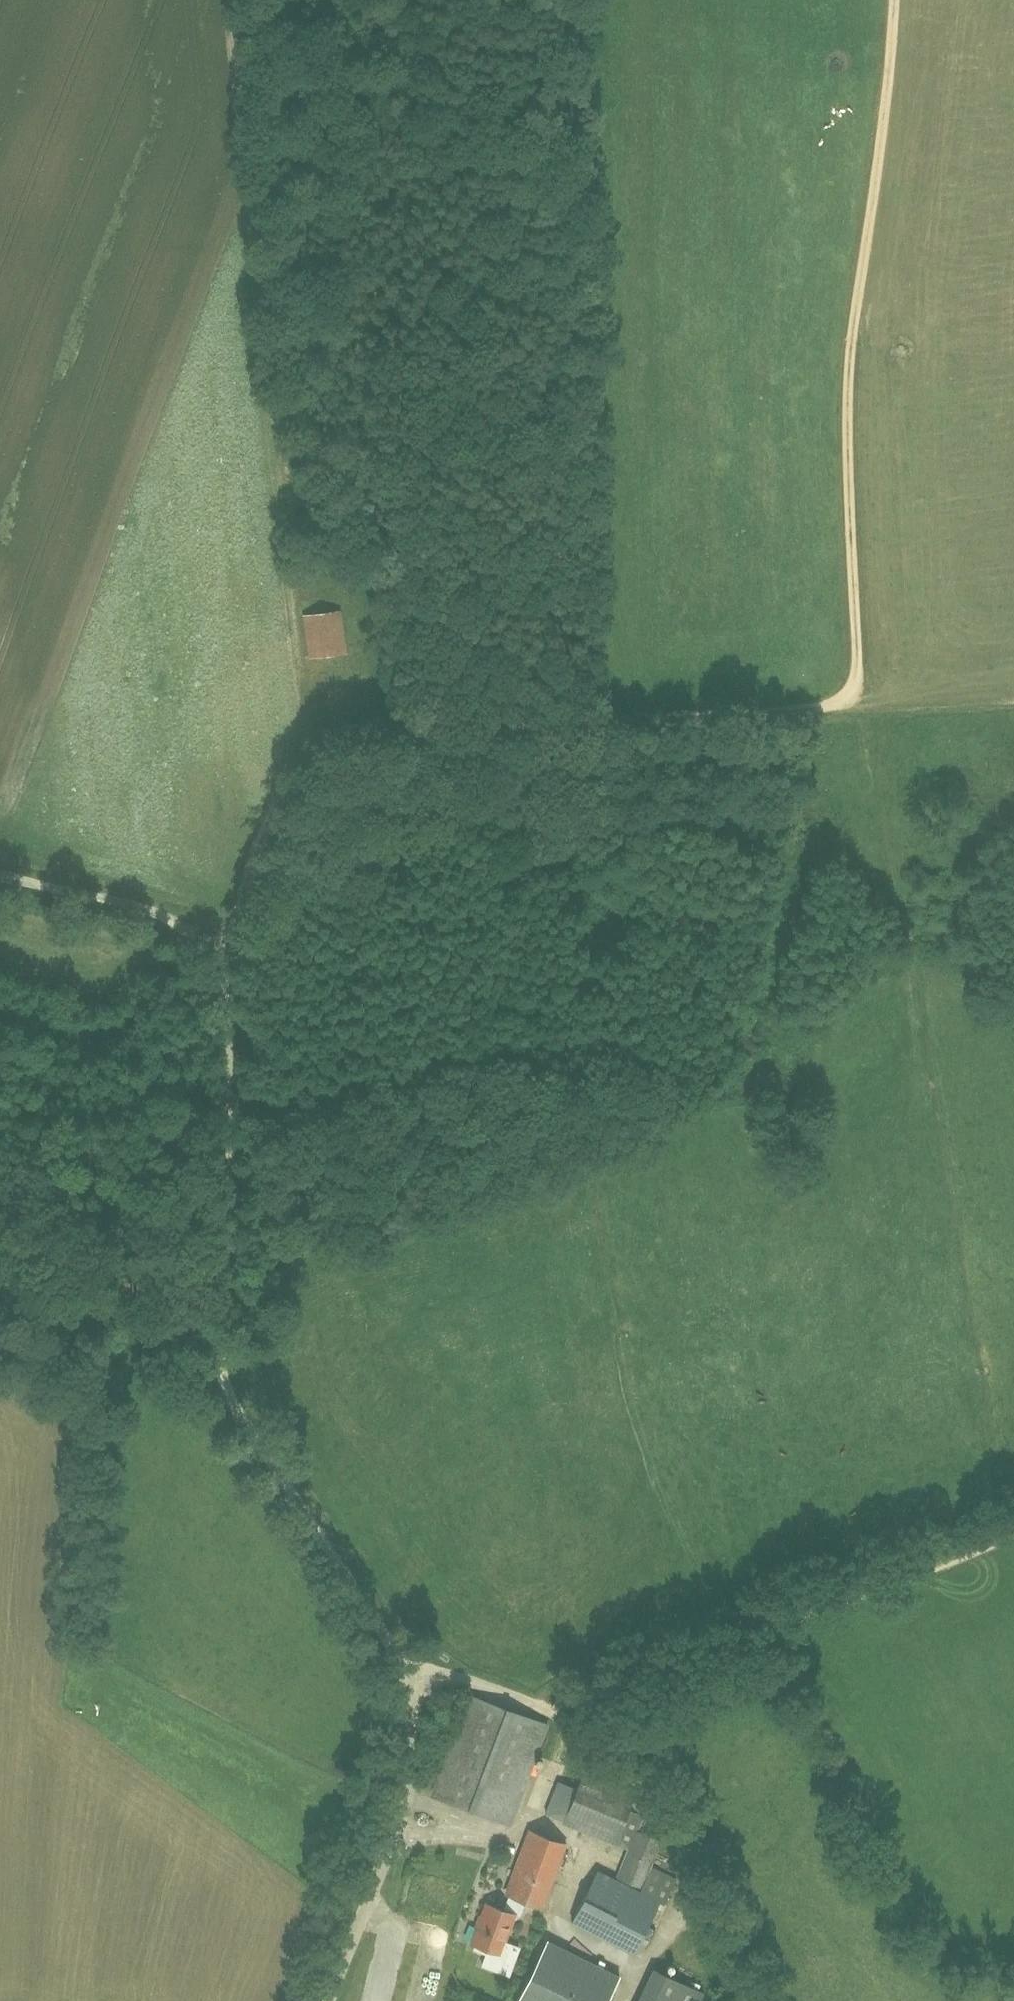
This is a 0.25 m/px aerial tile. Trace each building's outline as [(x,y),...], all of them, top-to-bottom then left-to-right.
[(311,656),(347,651),(341,609),(305,614),(311,656)] [(508,1823),(546,1723),(469,1693),(431,1794),(508,1823)] [(550,1797),(556,1753),(537,1750),(530,1794),(550,1797)] [(680,1880),(654,1865),(663,1839),(638,1830),(645,1814),(630,1808),(635,1795),(582,1775),(576,1786),(558,1780),(545,1813),(563,1820),(562,1823),(627,1848),(616,1877),(644,1887),(667,1900),(680,1880)] [(514,1897),(526,1901),(541,1906),(551,1879),(553,1880),(566,1843),(529,1829),(516,1866),(518,1867),(507,1894),(514,1897)] [(659,1900),(598,1870),(572,1922),(634,1952),(659,1900)] [(526,1901),(514,1897),(509,1912),(486,1903),(472,1943),(476,1944),(474,1949),(487,1953),(482,1965),(510,1975),(520,1947),(504,1941),(514,1915),(520,1917),(526,1901)] [(393,2000),(410,1924),(380,1917),(363,1994),(393,2000)] [(547,1940),(516,2000),(608,2000),(620,1976),(547,1940)] [(703,1990),(653,1967),(637,2000),(698,2000),(703,1990)]
